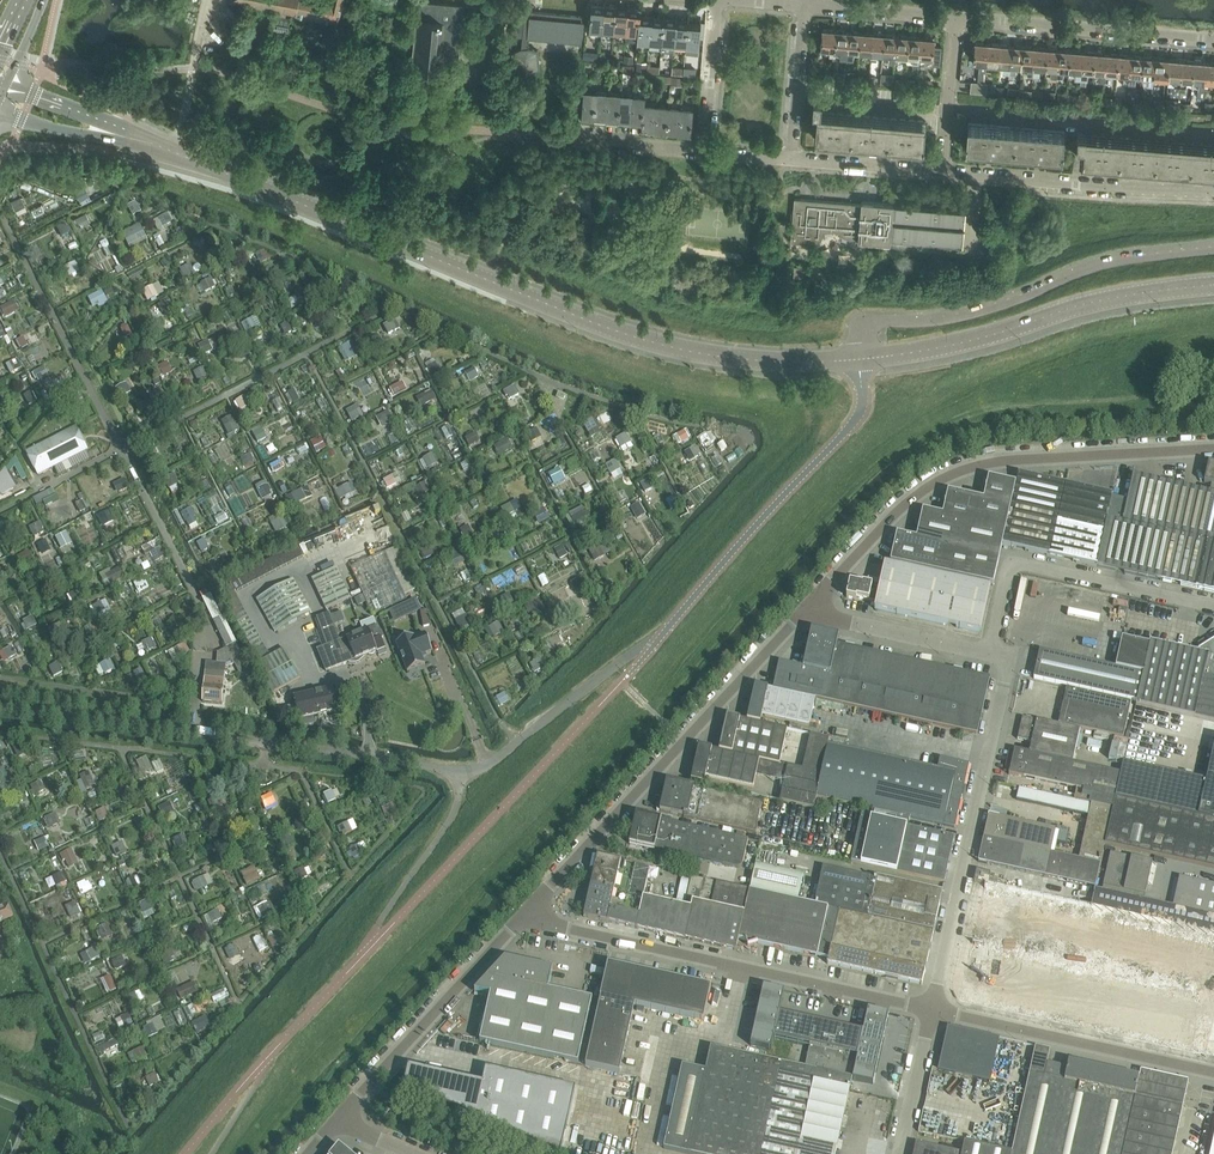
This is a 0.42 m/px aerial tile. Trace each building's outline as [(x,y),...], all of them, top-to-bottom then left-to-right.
[(231,2),(246,5),(316,19),(338,22),(343,0),(231,0),(231,2)] [(469,22),(471,16),(462,13),(462,5),(418,1),(411,69),(446,72),(447,62),(458,63),(460,44),(459,44),(460,36),(464,36),(469,22)] [(589,30),(601,31),(604,5),(591,4),(589,30)] [(583,17),(544,13),(532,12),(532,6),(526,5),(525,11),(515,10),(512,36),(523,37),(522,49),(513,54),(515,71),(524,73),(532,72),(540,68),(538,51),(528,48),(529,38),(581,42),(583,22),(582,22),(583,17)] [(616,6),(604,5),(601,31),(614,32),(616,6)] [(614,32),(626,33),(628,7),(616,6),(614,32)] [(626,33),(637,34),(639,15),(640,15),(641,8),(628,7),(626,33)] [(637,42),(650,43),(652,16),(640,15),(639,15),(637,34),(637,42)] [(664,17),(652,16),(650,43),(662,44),(664,17)] [(676,18),(664,17),(662,44),(674,45),(676,18)] [(288,23),(283,23),(283,18),(275,19),(276,30),(289,28),(288,23)] [(686,46),(688,19),(676,18),(674,45),(686,46)] [(705,20),(688,19),(686,46),(699,47),(699,37),(703,38),(705,20)] [(821,50),(835,52),(837,31),(832,30),(832,29),(824,28),(824,30),(823,30),(821,50)] [(841,56),(847,57),(849,32),(844,32),(844,30),(837,30),(837,31),(835,52),(836,52),(836,50),(842,50),(841,56)] [(853,51),(859,52),(861,32),(854,31),(854,32),(849,32),(847,57),(852,57),(853,51)] [(865,58),(870,59),(873,34),(868,34),(868,32),(861,32),(859,52),(866,52),(865,58)] [(877,34),(873,34),(870,59),(876,59),(877,53),(883,54),(885,34),(877,33),(877,34)] [(892,34),(885,34),(883,54),(890,54),(889,60),(894,61),(897,36),(892,36),(892,34)] [(902,36),(897,36),(894,61),(900,61),(901,55),(907,56),(909,36),(902,35),(902,36)] [(909,36),(907,56),(906,61),(912,62),(918,63),(919,59),(921,38),(916,38),(916,36),(909,36)] [(921,38),(919,59),(933,60),(935,40),(934,39),(934,38),(925,37),(925,38),(921,38)] [(984,83),(985,68),(988,44),(983,43),(983,42),(977,42),(977,43),(976,43),(974,62),(981,62),(980,68),(981,68),(979,83),(984,83)] [(992,63),(998,64),(1000,44),(992,43),(992,44),(988,44),(985,68),(991,69),(992,63)] [(1003,70),(1010,71),(1012,46),(1007,46),(1007,44),(1000,44),(998,64),(1004,64),(1003,70)] [(1016,65),(1022,66),(1024,46),(1016,45),(1016,46),(1012,46),(1010,71),(1015,71),(1016,65)] [(1028,72),(1034,73),(1036,48),(1031,48),(1031,46),(1024,46),(1022,66),(1028,66),(1028,72)] [(1040,67),(1046,68),(1048,48),(1040,47),(1040,48),(1036,48),(1034,73),(1039,73),(1040,67)] [(1051,74),(1057,75),(1060,50),(1055,50),(1055,48),(1048,48),(1046,68),(1052,68),(1051,74)] [(1064,69),(1070,70),(1071,50),(1064,49),(1064,51),(1060,50),(1057,75),(1063,75),(1064,69)] [(1075,76),(1081,77),(1083,52),(1078,52),(1078,50),(1071,50),(1070,70),(1076,71),(1075,76)] [(1087,71),(1093,72),(1095,52),(1088,51),(1087,52),(1083,52),(1081,77),(1086,77),(1087,71)] [(1099,79),(1105,79),(1107,54),(1102,54),(1102,53),(1095,52),(1093,72),(1099,73),(1099,79)] [(1111,73),(1117,74),(1119,54),(1112,53),(1112,55),(1107,54),(1105,79),(1111,79),(1111,73)] [(1123,81),(1129,81),(1131,56),(1126,56),(1126,55),(1119,54),(1117,74),(1124,75),(1123,81)] [(1135,76),(1141,76),(1143,56),(1136,56),(1136,57),(1131,56),(1129,81),(1135,81),(1135,76)] [(1147,83),(1153,83),(1155,59),(1150,58),(1150,57),(1143,56),(1141,76),(1147,77),(1147,83)] [(1159,78),(1167,78),(1169,58),(1160,58),(1160,59),(1155,59),(1153,83),(1158,84),(1159,78)] [(1174,85),(1180,85),(1182,61),(1177,60),(1178,59),(1169,58),(1167,78),(1174,79),(1174,85)] [(1187,80),(1193,81),(1194,61),(1187,60),(1187,61),(1182,61),(1180,85),(1186,86),(1187,80)] [(1194,61),(1193,81),(1192,87),(1198,87),(1197,98),(1203,98),(1204,87),(1206,63),(1201,63),(1201,61),(1194,61)] [(1206,63),(1204,87),(1210,88),(1210,82),(1213,82),(1213,62),(1211,62),(1211,64),(1206,63)] [(882,73),(881,82),(894,83),(894,73),(882,73)] [(918,87),(930,88),(931,80),(919,79),(918,87)] [(971,91),(987,92),(987,84),(984,83),(979,83),(972,82),(971,91)] [(1000,93),(1001,84),(989,83),(988,92),(1000,93)] [(594,119),(596,92),(584,91),(581,118),(594,119)] [(596,92),(594,119),(606,120),(608,93),(596,92)] [(621,94),(608,93),(606,120),(618,121),(621,94)] [(618,121),(630,122),(633,95),(621,94),(618,121)] [(630,122),(642,123),(643,123),(644,104),(645,103),(645,96),(633,95),(630,122)] [(817,111),(816,130),(815,139),(923,147),(926,120),(821,112),(822,99),(814,98),(813,111),(817,111)] [(643,123),(642,123),(641,130),(654,131),(656,105),(645,103),(644,104),(643,123)] [(654,131),(666,132),(668,106),(656,105),(654,131)] [(668,106),(666,132),(678,134),(681,107),(668,106)] [(693,108),(681,107),(678,134),(691,135),(693,108)] [(966,148),(987,150),(1014,152),(1017,126),(969,122),(966,148)] [(1017,126),(1014,152),(1062,156),(1065,130),(1017,126)] [(1083,161),(1213,172),(1213,145),(1112,136),(1085,134),(1078,133),(1077,147),(1084,147),(1083,161)] [(82,184),(71,190),(77,202),(89,196),(82,184)] [(12,202),(16,212),(25,207),(21,198),(12,202)] [(861,204),(800,199),(795,198),(794,209),(792,213),(791,221),(792,225),(791,242),(807,244),(807,243),(815,243),(822,239),(824,232),(832,231),(837,231),(843,236),(850,239),(858,240),(861,204)] [(861,204),(858,240),(858,241),(891,243),(892,224),(894,206),(894,204),(862,201),(861,204)] [(128,208),(133,218),(141,213),(136,204),(128,208)] [(894,206),(892,224),(906,225),(908,207),(894,206)] [(908,207),(906,225),(921,227),(922,208),(908,207)] [(922,208),(921,227),(935,228),(937,209),(922,208)] [(949,229),(951,211),(937,209),(935,228),(949,229)] [(951,211),(949,229),(965,230),(966,211),(965,211),(965,212),(951,211)] [(170,213),(154,220),(159,230),(174,223),(170,213)] [(87,214),(75,219),(80,228),(91,222),(87,214)] [(56,229),(61,238),(72,233),(67,224),(56,229)] [(891,243),(905,244),(906,225),(892,224),(891,243)] [(905,244),(919,245),(921,227),(906,225),(905,244)] [(140,226),(122,234),(129,247),(146,238),(140,226)] [(933,246),(935,228),(921,227),(919,245),(933,246)] [(933,246),(948,247),(949,229),(935,228),(933,246)] [(965,230),(949,229),(948,247),(962,249),(963,249),(965,230)] [(248,253),(237,260),(243,269),(254,262),(248,253)] [(75,263),(65,268),(69,278),(79,273),(75,263)] [(191,266),(181,271),(185,279),(195,274),(191,266)] [(211,280),(201,285),(205,293),(215,288),(211,280)] [(163,294),(158,284),(142,292),(148,302),(163,294)] [(102,292),(88,299),(93,309),(99,306),(100,308),(108,304),(102,292)] [(294,293),(283,299),(290,309),(300,303),(294,293)] [(343,293),(334,300),(341,309),(350,303),(343,293)] [(13,302),(0,309),(5,318),(18,311),(13,302)] [(168,302),(159,307),(163,315),(173,310),(168,302)] [(250,314),(240,320),(247,332),(257,326),(250,314)] [(393,318),(382,324),(389,339),(401,332),(393,318)] [(127,327),(121,330),(124,338),(131,335),(127,327)] [(23,339),(18,341),(22,350),(27,347),(23,339)] [(209,341),(199,346),(204,356),(213,351),(209,341)] [(352,342),(338,349),(346,364),(360,357),(352,342)] [(17,361),(6,366),(11,375),(22,370),(17,361)] [(434,362),(426,366),(432,379),(441,374),(434,362)] [(167,363),(158,368),(162,377),(172,373),(167,363)] [(44,368),(34,373),(38,382),(49,377),(44,368)] [(204,368),(194,373),(199,383),(209,378),(204,368)] [(473,369),(465,374),(470,383),(479,378),(473,369)] [(290,382),(281,388),(290,403),(300,396),(290,382)] [(403,383),(391,390),(394,396),(406,390),(403,383)] [(126,385),(117,390),(121,398),(131,394),(126,385)] [(515,387),(503,392),(506,397),(508,396),(510,400),(519,395),(515,387)] [(430,391),(416,398),(421,407),(435,401),(430,391)] [(31,393),(24,397),(29,406),(36,402),(31,393)] [(80,403),(75,393),(66,398),(72,408),(80,403)] [(564,396),(557,393),(555,398),(562,401),(564,396)] [(247,396),(236,400),(240,410),(250,407),(247,396)] [(357,405),(346,412),(352,422),(363,416),(357,405)] [(600,414),(604,423),(613,419),(610,410),(600,414)] [(388,412),(377,418),(382,428),(394,422),(388,412)] [(232,418),(223,423),(230,436),(239,432),(232,418)] [(594,423),(585,428),(591,438),(600,433),(594,423)] [(75,427),(26,453),(39,476),(86,452),(87,451),(75,427)] [(260,428),(252,433),(258,444),(266,439),(260,428)] [(537,428),(527,434),(532,443),(542,437),(537,428)] [(686,430),(673,438),(678,447),(690,440),(689,438),(691,437),(686,430)] [(476,434),(465,439),(469,447),(480,442),(476,434)] [(625,435),(616,440),(623,453),(633,448),(625,435)] [(654,438),(659,446),(664,443),(660,435),(654,438)] [(320,439),(312,443),(316,453),(325,449),(320,439)] [(495,448),(499,457),(512,450),(508,442),(495,448)] [(694,448),(684,454),(689,463),(701,456),(697,450),(695,451),(694,448)] [(730,464),(737,459),(733,453),(726,458),(730,464)] [(250,455),(242,459),(246,469),(255,465),(250,455)] [(433,455),(423,460),(428,470),(438,465),(433,455)] [(15,457),(5,470),(9,476),(15,468),(22,482),(28,479),(15,457)] [(281,460),(272,466),(277,473),(285,469),(281,460)] [(616,462),(606,467),(610,476),(620,471),(616,462)] [(699,466),(704,475),(709,472),(703,463),(699,466)] [(1177,536),(1213,544),(1213,469),(1209,468),(1206,484),(1213,486),(1212,494),(1135,477),(1129,502),(1113,499),(1107,520),(1177,536)] [(559,469),(548,475),(553,485),(564,479),(559,469)] [(0,476),(0,495),(14,488),(9,476),(5,470),(0,476)] [(175,474),(166,478),(172,493),(181,489),(175,474)] [(396,474),(384,481),(389,489),(401,482),(396,474)] [(1060,526),(1104,536),(1107,520),(1113,499),(1113,495),(1018,474),(1016,484),(1005,532),(1002,546),(1053,557),(1060,526)] [(1005,532),(1016,484),(988,478),(983,499),(947,492),(942,515),(922,511),(922,514),(1005,532)] [(121,479),(112,484),(119,497),(128,492),(121,479)] [(649,480),(640,485),(645,495),(654,490),(649,480)] [(265,483),(257,488),(263,501),(272,497),(270,493),(272,492),(268,486),(267,487),(265,483)] [(356,493),(351,484),(335,492),(340,501),(356,493)] [(425,484),(417,488),(421,497),(430,493),(425,484)] [(293,494),(282,501),(291,515),(301,508),(293,494)] [(237,499),(229,504),(237,519),(245,514),(237,499)] [(81,502),(76,505),(80,514),(85,511),(81,502)] [(517,502),(505,508),(509,516),(521,510),(517,502)] [(638,504),(630,509),(637,520),(644,515),(638,504)] [(192,508),(181,514),(188,528),(196,524),(194,519),(196,518),(192,508)] [(542,508),(533,513),(540,525),(549,520),(542,508)] [(581,508),(569,515),(575,525),(588,518),(581,508)] [(108,512),(97,517),(102,527),(113,522),(108,512)] [(1005,532),(922,514),(916,539),(897,535),(890,563),(993,585),(1002,546),(1005,532)] [(285,515),(271,522),(277,533),(291,525),(285,515)] [(248,518),(241,522),(248,534),(254,530),(248,518)] [(442,518),(437,520),(441,528),(446,526),(442,518)] [(1097,567),(1166,583),(1177,536),(1107,520),(1104,536),(1097,567)] [(466,522),(458,527),(463,535),(471,531),(466,522)] [(40,523),(29,528),(34,538),(45,533),(40,523)] [(1053,557),(1097,567),(1104,536),(1060,526),(1053,557)] [(66,534),(56,539),(62,550),(72,545),(66,534)] [(1177,536),(1166,583),(1213,593),(1213,544),(1177,536)] [(204,541),(197,545),(202,554),(208,550),(204,541)] [(45,542),(38,546),(42,555),(50,551),(45,542)] [(430,544),(420,549),(427,560),(436,555),(430,544)] [(155,546),(145,552),(152,566),(163,560),(155,546)] [(230,585),(234,592),(237,591),(238,593),(304,557),(298,546),(229,583),(230,585)] [(603,546),(589,553),(595,563),(604,558),(603,556),(608,554),(603,546)] [(561,547),(555,551),(560,560),(567,556),(561,547)] [(396,548),(351,568),(372,614),(406,599),(404,594),(415,590),(396,548)] [(28,551),(17,557),(22,565),(33,560),(28,551)] [(456,562),(452,564),(454,568),(465,562),(460,552),(452,555),(456,562)] [(859,600),(875,603),(874,609),(875,609),(874,610),(980,634),(990,589),(884,565),(880,587),(879,587),(879,589),(872,588),(872,587),(863,585),(862,586),(850,584),(847,599),(859,601),(859,600)] [(110,569),(99,575),(106,588),(123,579),(118,568),(111,572),(110,569)] [(336,569),(312,580),(326,610),(350,599),(336,569)] [(544,575),(538,578),(543,587),(549,584),(544,575)] [(292,579),(256,599),(275,633),(311,613),(292,579)] [(579,579),(570,584),(575,592),(583,588),(579,579)] [(145,580),(135,585),(141,595),(150,589),(145,580)] [(76,592),(69,596),(74,605),(81,601),(76,592)] [(508,595),(497,602),(501,610),(513,604),(508,595)] [(390,609),(394,620),(421,610),(417,599),(390,609)] [(101,603),(92,607),(96,616),(105,612),(101,603)] [(538,603),(526,609),(530,618),(543,612),(538,603)] [(189,612),(178,619),(185,630),(195,623),(189,612)] [(427,612),(421,613),(424,628),(430,627),(427,612)] [(454,617),(460,630),(469,626),(462,613),(454,617)] [(375,652),(376,652),(384,649),(381,639),(383,638),(379,629),(372,632),(373,636),(370,637),(368,630),(339,641),(329,614),(316,619),(326,647),(317,650),(325,671),(368,655),(371,656),(374,655),(375,652)] [(32,617),(23,622),(28,630),(36,626),(32,617)] [(221,617),(212,622),(224,649),(234,643),(221,617)] [(56,623),(47,629),(54,640),(63,634),(56,623)] [(499,624),(487,631),(492,639),(504,633),(499,624)] [(779,662),(773,690),(815,699),(977,735),(990,678),(837,644),(839,636),(811,630),(809,640),(806,642),(805,646),(807,649),(803,668),(779,662)] [(414,638),(414,637),(395,644),(407,674),(426,666),(423,659),(427,657),(426,655),(432,653),(425,634),(414,638)] [(35,636),(31,638),(35,647),(40,645),(35,636)] [(1122,637),(1118,657),(1115,668),(1143,674),(1149,644),(1123,638),(1123,637),(1122,637)] [(152,638),(141,644),(146,655),(158,648),(152,638)] [(1213,722),(1213,640),(1206,645),(1204,641),(1198,645),(1201,649),(1194,653),(1150,643),(1150,642),(1149,644),(1143,674),(1136,703),(1136,705),(1213,722)] [(184,644),(172,650),(177,659),(189,653),(184,644)] [(206,663),(205,678),(203,702),(222,704),(225,668),(234,664),(239,674),(249,669),(236,644),(218,653),(217,664),(206,663)] [(0,654),(0,656),(4,663),(15,657),(10,648),(0,654)] [(273,694),(291,684),(301,679),(285,650),(257,666),(273,694)] [(1143,674),(1115,668),(1039,651),(1033,680),(1136,703),(1143,674)] [(534,659),(524,664),(530,675),(540,669),(534,659)] [(111,662),(95,669),(99,677),(114,670),(111,662)] [(49,669),(54,678),(64,673),(59,663),(49,669)] [(141,671),(130,676),(134,684),(145,679),(141,671)] [(728,717),(726,724),(720,751),(759,760),(779,765),(788,730),(761,724),(763,716),(809,726),(815,699),(773,690),(756,686),(747,721),(728,717)] [(299,721),(338,712),(333,689),(294,698),(296,706),(284,709),(288,722),(299,720),(299,721)] [(1059,724),(1080,729),(1123,739),(1131,704),(1067,689),(1059,724)] [(1032,743),(1029,753),(1073,763),(1080,731),(1023,718),(1018,740),(1032,743)] [(829,739),(811,735),(803,770),(821,774),(828,745),(829,739)] [(1114,743),(1109,758),(1123,762),(1127,746),(1114,743)] [(821,774),(816,797),(863,808),(910,818),(956,828),(969,766),(940,759),(938,769),(828,745),(821,774)] [(1166,810),(1213,820),(1213,746),(1206,781),(1123,763),(1121,774),(1115,798),(1149,806),(1166,810)] [(759,760),(720,751),(699,747),(691,782),(704,785),(705,777),(753,787),(759,760)] [(1091,793),(1089,803),(1113,809),(1115,798),(1121,774),(1073,763),(1029,753),(1015,750),(1009,774),(1091,793)] [(148,757),(138,761),(142,773),(153,770),(148,757)] [(821,774),(803,770),(787,766),(780,802),(814,809),(816,797),(821,774)] [(91,773),(77,779),(82,792),(96,786),(91,773)] [(42,780),(30,785),(34,796),(46,790),(42,780)] [(762,803),(667,782),(660,812),(683,817),(683,818),(687,819),(687,818),(755,833),(762,803)] [(22,789),(15,795),(23,805),(30,800),(22,789)] [(332,789),(325,792),(331,806),(339,802),(332,789)] [(266,810),(280,804),(275,791),(261,796),(266,810)] [(301,793),(294,797),(299,806),(306,803),(301,793)] [(213,797),(205,802),(210,812),(218,807),(213,797)] [(1166,810),(1149,806),(1115,798),(1113,809),(1108,832),(1106,841),(1105,845),(1213,869),(1213,820),(1166,810)] [(166,804),(158,808),(163,820),(172,816),(166,804)] [(391,805),(383,809),(388,821),(396,818),(391,805)] [(944,884),(954,838),(908,828),(910,818),(863,808),(851,863),(944,884)] [(102,809),(93,814),(99,825),(108,820),(102,809)] [(57,812),(45,817),(50,828),(62,823),(57,812)] [(661,821),(636,815),(630,845),(654,851),(654,850),(735,869),(736,869),(737,869),(738,869),(739,868),(740,868),(741,867),(741,866),(742,866),(742,865),(743,864),(748,841),(661,821)] [(989,815),(984,839),(1051,854),(1056,830),(989,815)] [(343,834),(357,828),(353,820),(340,827),(343,834)] [(1087,827),(1084,837),(1106,841),(1108,832),(1087,827)] [(231,829),(224,834),(230,843),(237,838),(231,829)] [(184,834),(174,838),(179,848),(189,844),(184,834)] [(43,836),(35,840),(41,851),(49,847),(43,836)] [(284,836),(275,840),(281,852),(290,848),(284,836)] [(1106,841),(1084,837),(1079,860),(1101,865),(1105,845),(1106,841)] [(984,839),(982,846),(979,862),(1046,877),(1051,854),(984,839)] [(113,846),(117,855),(127,851),(123,842),(113,846)] [(358,846),(351,849),(356,861),(363,858),(358,846)] [(72,848),(61,853),(67,866),(79,860),(72,848)] [(1153,863),(1110,853),(1103,886),(1145,895),(1153,863)] [(1079,860),(1051,854),(1046,877),(1095,888),(1101,865),(1079,860)] [(598,857),(591,887),(643,899),(650,868),(598,857)] [(756,864),(750,890),(798,900),(804,875),(756,864)] [(255,866),(241,872),(247,886),(262,879),(255,866)] [(816,905),(840,911),(892,923),(934,932),(943,892),(878,878),(870,878),(824,868),(816,905)] [(975,881),(986,884),(989,885),(991,873),(977,870),(975,881)] [(50,888),(68,881),(64,872),(46,879),(50,888)] [(130,873),(122,878),(131,892),(139,887),(130,873)] [(205,887),(200,877),(192,881),(197,891),(205,887)] [(712,907),(718,884),(692,878),(687,902),(695,903),(712,907)] [(1213,918),(1213,886),(1180,878),(1173,909),(1213,918)] [(84,893),(92,888),(87,879),(79,884),(84,893)] [(739,940),(750,891),(718,884),(712,907),(695,903),(687,941),(736,952),(739,940)] [(591,887),(584,918),(687,941),(695,903),(687,902),(685,908),(643,899),(591,887)] [(739,940),(747,941),(748,947),(758,944),(829,960),(840,911),(816,905),(750,891),(739,940)] [(146,920),(162,914),(159,907),(154,909),(150,899),(139,904),(146,920)] [(73,901),(64,907),(71,917),(80,912),(73,901)] [(266,905),(257,910),(264,920),(272,914),(266,905)] [(13,920),(8,907),(0,910),(0,925),(13,920)] [(302,908),(295,914),(302,921),(308,914),(302,908)] [(220,909),(209,914),(213,923),(224,918),(220,909)] [(892,923),(840,911),(829,960),(828,965),(880,976),(892,923)] [(156,920),(148,925),(153,934),(161,930),(156,920)] [(103,940),(115,934),(108,923),(97,929),(103,940)] [(880,976),(913,984),(922,986),(934,932),(892,923),(880,976)] [(86,951),(91,961),(103,957),(99,946),(86,951)] [(232,948),(224,952),(228,961),(236,958),(232,948)] [(561,971),(505,959),(474,993),(475,993),(476,992),(490,996),(480,1043),(578,1065),(592,1000),(548,991),(553,970),(561,972),(561,971)] [(701,1021),(701,1022),(703,1022),(711,987),(608,964),(600,999),(601,999),(586,1067),(620,1075),(635,1007),(701,1021)] [(111,980),(102,985),(108,996),(117,991),(111,980)] [(185,986),(175,992),(180,1001),(190,995),(185,986)] [(763,988),(750,1046),(771,1051),(774,1040),(779,1014),(784,992),(763,988)] [(131,1005),(145,1001),(142,991),(128,995),(131,1005)] [(863,1032),(852,1080),(853,1081),(873,1085),(889,1015),(881,1013),(872,1011),(868,1010),(863,1032)] [(123,1029),(134,1024),(129,1013),(118,1019),(123,1029)] [(663,1149),(683,1153),(836,1153),(853,1081),(852,1080),(863,1032),(862,1032),(781,1015),(781,1014),(779,1014),(774,1040),(776,1040),(776,1039),(810,1047),(805,1070),(710,1048),(705,1073),(682,1067),(663,1149)] [(142,1026),(147,1037),(166,1029),(161,1018),(142,1026)] [(473,1065),(479,1031),(446,1025),(440,1059),(473,1065)] [(948,1028),(939,1071),(938,1072),(990,1083),(999,1039),(948,1028)] [(108,1057),(121,1052),(116,1039),(103,1044),(108,1057)] [(144,1046),(130,1053),(134,1063),(149,1056),(144,1046)] [(1139,1078),(1068,1062),(1064,1081),(1044,1077),(1050,1051),(1035,1047),(1012,1153),(1122,1153),(1139,1078)] [(403,1090),(475,1119),(474,1120),(558,1153),(561,1153),(575,1089),(486,1069),(483,1083),(408,1066),(407,1070),(404,1087),(403,1087),(403,1090)] [(155,1072),(146,1077),(151,1087),(160,1082),(155,1072)] [(1182,1108),(1182,1106),(1184,1107),(1184,1106),(1183,1105),(1188,1082),(1140,1072),(1139,1078),(1122,1153),(1172,1153),(1182,1108)] [(1012,1153),(965,1143),(963,1153),(1012,1153)] [(916,1144),(914,1153),(961,1153),(916,1144)]
